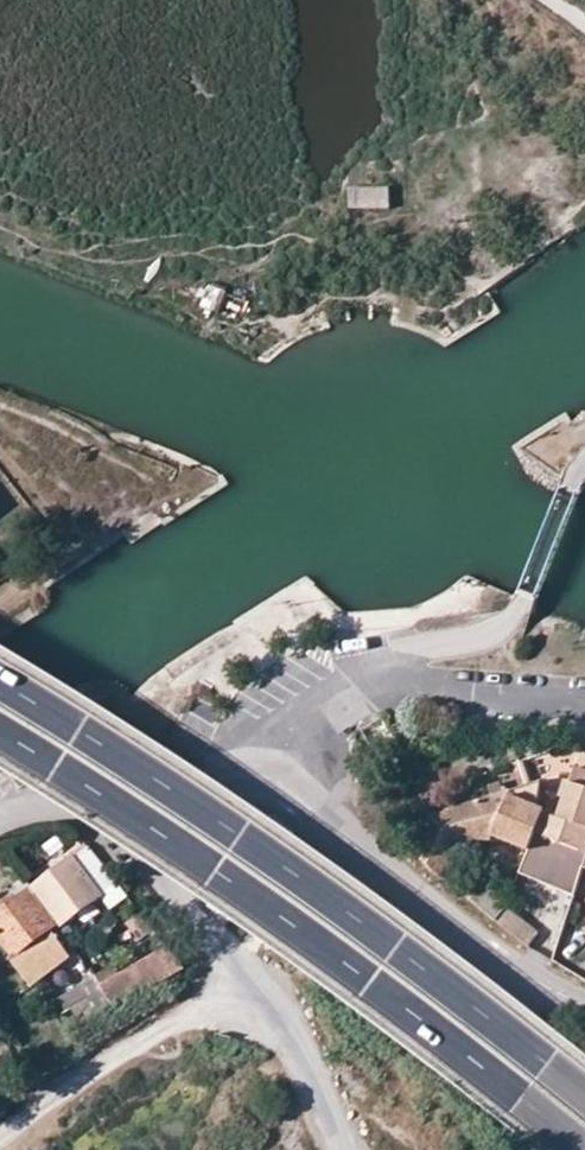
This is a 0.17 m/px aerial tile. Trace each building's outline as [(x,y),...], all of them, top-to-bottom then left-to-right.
[(349,183),(349,206),(391,207),(392,184),(349,183)] [(198,696),(189,712),(214,727),(223,711),(198,696)] [(584,866),(584,763),(578,761),(577,765),(561,811),(546,805),(543,811),(529,845),(520,871),(577,891),(584,866)] [(443,868),(467,833),(493,831),(529,845),(543,811),(541,802),(543,776),(493,792),(432,811),(422,850),(443,868)] [(116,880),(87,844),(32,885),(59,922),(116,880)] [(579,889),(566,925),(584,932),(584,892),(579,889)] [(29,986),(69,956),(47,926),(51,923),(27,890),(0,911),(0,934),(14,953),(8,957),(29,986)] [(493,899),(489,895),(479,906),(488,913),(501,898),(497,896),(493,899)] [(488,913),(496,919),(505,909),(501,904),(503,901),(501,898),(488,913)]
